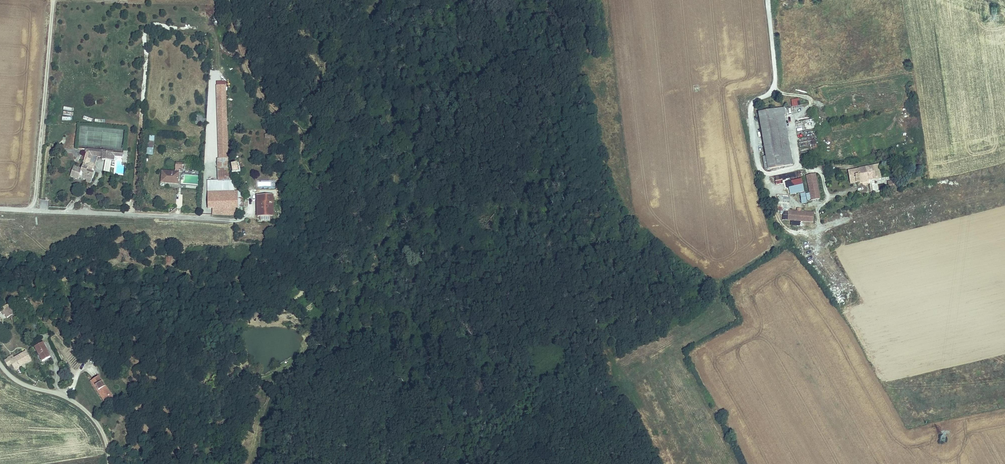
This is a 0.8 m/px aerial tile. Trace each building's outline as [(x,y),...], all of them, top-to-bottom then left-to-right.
[(219,95),(219,151),(219,160),(228,160),(229,130),(229,95),(219,95)] [(873,109),(883,100),(881,98),(871,107),(873,109)] [(762,140),(786,136),(783,116),(785,115),(783,107),(779,108),(774,109),(757,111),(762,140)] [(206,116),(195,115),(195,123),(205,124),(206,116)] [(813,121),(805,123),(806,129),(814,128),(813,121)] [(791,165),(786,136),(762,140),(765,156),(767,167),(767,168),(791,165)] [(79,181),(79,179),(80,176),(84,177),(83,180),(89,181),(89,179),(94,180),(96,173),(87,171),(89,166),(92,167),(93,163),(85,161),(82,169),(73,166),(70,178),(79,181)] [(182,163),(176,162),(175,169),(161,168),(160,180),(178,181),(179,166),(182,167),(182,163)] [(852,184),(861,183),(860,180),(869,179),(869,181),(876,180),(873,166),(862,168),(862,169),(849,171),(852,184)] [(799,172),(774,176),(775,181),(789,179),(790,185),(801,183),(799,172)] [(820,198),(816,174),(807,175),(812,200),(820,198)] [(802,185),(788,187),(790,194),(803,191),(802,185)] [(237,208),(237,191),(208,190),(207,206),(234,207),(237,208)] [(243,191),(237,191),(237,208),(234,207),(234,213),(242,213),(243,191)] [(274,215),(273,194),(255,195),(256,216),(274,215)] [(40,199),(40,209),(48,209),(49,200),(40,199)] [(810,221),(812,212),(787,208),(785,217),(810,221)] [(7,318),(13,313),(10,308),(3,313),(7,318)] [(41,342),(34,346),(42,360),(50,356),(41,342)] [(24,352),(8,361),(12,369),(29,360),(24,352)] [(103,401),(112,396),(105,387),(102,383),(102,382),(99,377),(90,382),(103,401)] [(114,399),(112,396),(103,401),(105,404),(114,399)]
